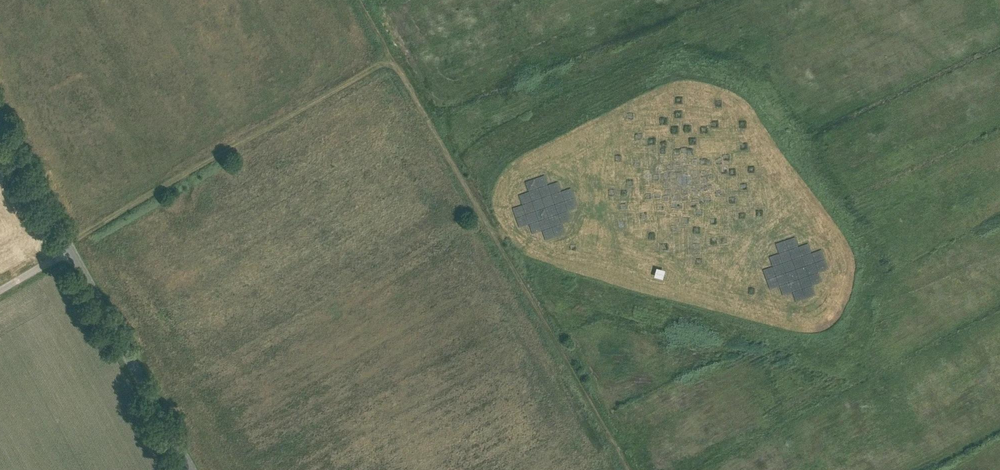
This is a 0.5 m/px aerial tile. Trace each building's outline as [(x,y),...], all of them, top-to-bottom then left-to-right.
[(522,204),(512,208),(519,227),(529,224),(532,233),(542,230),(545,240),(565,233),(561,223),(571,220),(567,210),(577,207),(570,187),(561,191),(557,181),(548,184),(544,175),(525,181),(528,191),(518,194),(522,204)] [(167,204),(173,219),(181,215),(175,201),(167,204)] [(772,266),(763,269),(769,289),(779,285),(782,295),(792,292),(796,301),(815,295),(812,285),(821,281),(818,272),(828,268),(821,249),(811,252),(808,243),(798,246),(795,236),(775,243),(779,253),(769,256),(772,266)] [(665,271),(656,268),(654,277),(663,279),(665,271)]
